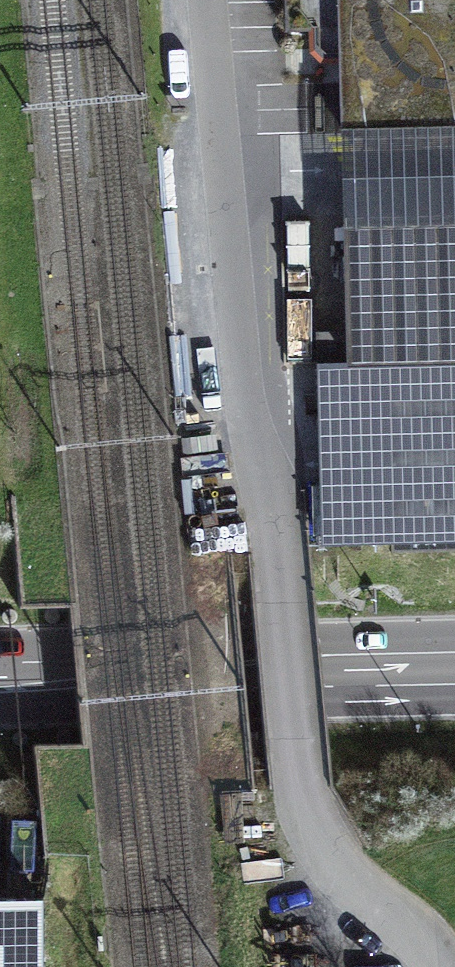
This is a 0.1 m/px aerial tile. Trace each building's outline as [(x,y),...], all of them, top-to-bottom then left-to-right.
[(348,121),(454,118),(454,0),(345,0),(348,121)] [(348,121),(348,221),(454,216),(454,118),(348,121)] [(348,221),(345,361),(454,357),(454,216),(348,221)] [(345,361),(321,362),(324,537),(454,536),(454,357),(345,361)] [(0,895),(0,966),(29,966),(29,895),(0,895)]
